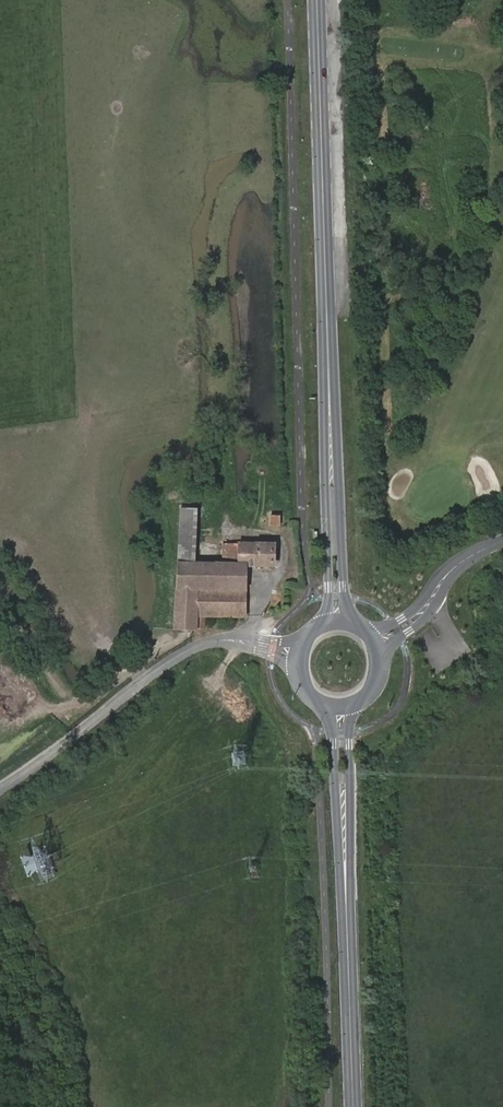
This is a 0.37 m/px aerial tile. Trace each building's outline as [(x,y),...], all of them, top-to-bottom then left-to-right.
[(177,511),(175,628),(195,629),(195,616),(243,617),(244,564),(273,565),(273,544),(238,543),(237,563),(213,563),(215,512),(177,511)] [(21,856),(25,873),(39,870),(41,878),(51,876),(46,851),(21,856)]
